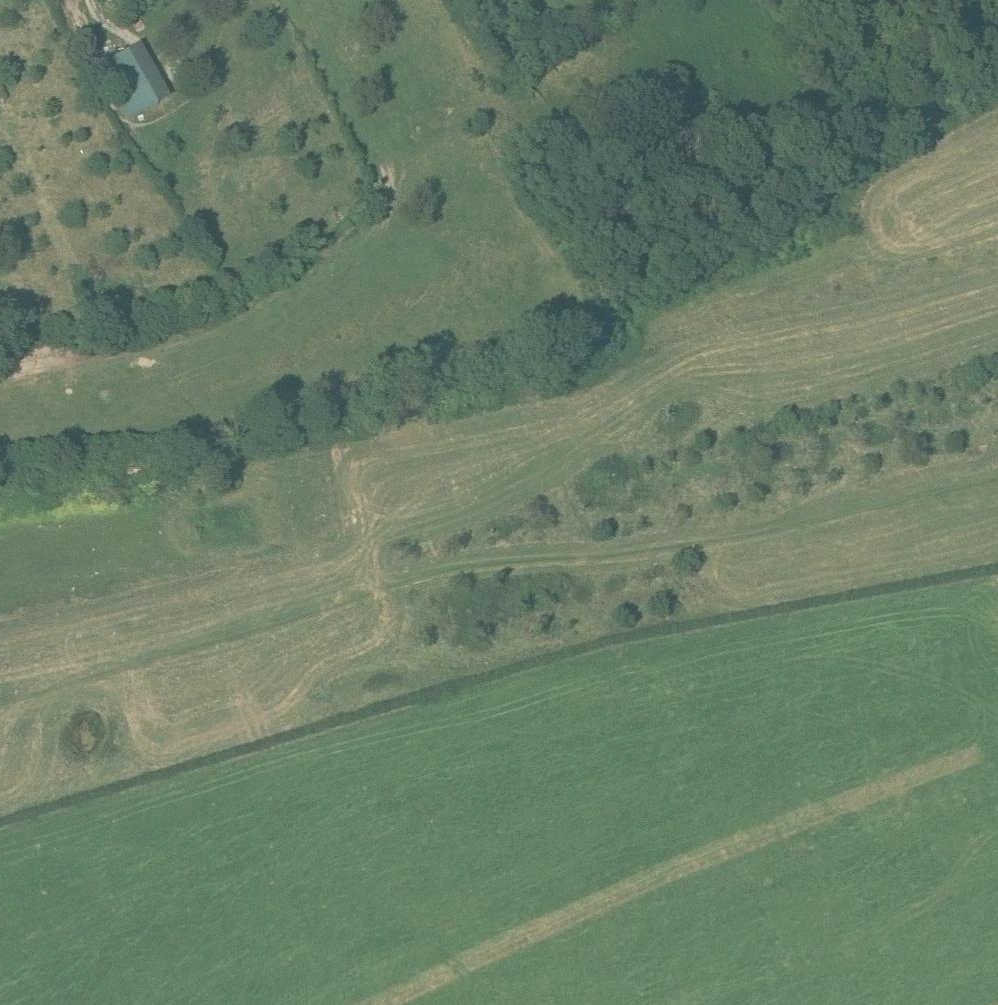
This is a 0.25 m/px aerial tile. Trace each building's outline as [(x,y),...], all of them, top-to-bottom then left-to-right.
[(99,67),(128,121),(159,105),(130,51),(99,67)]
